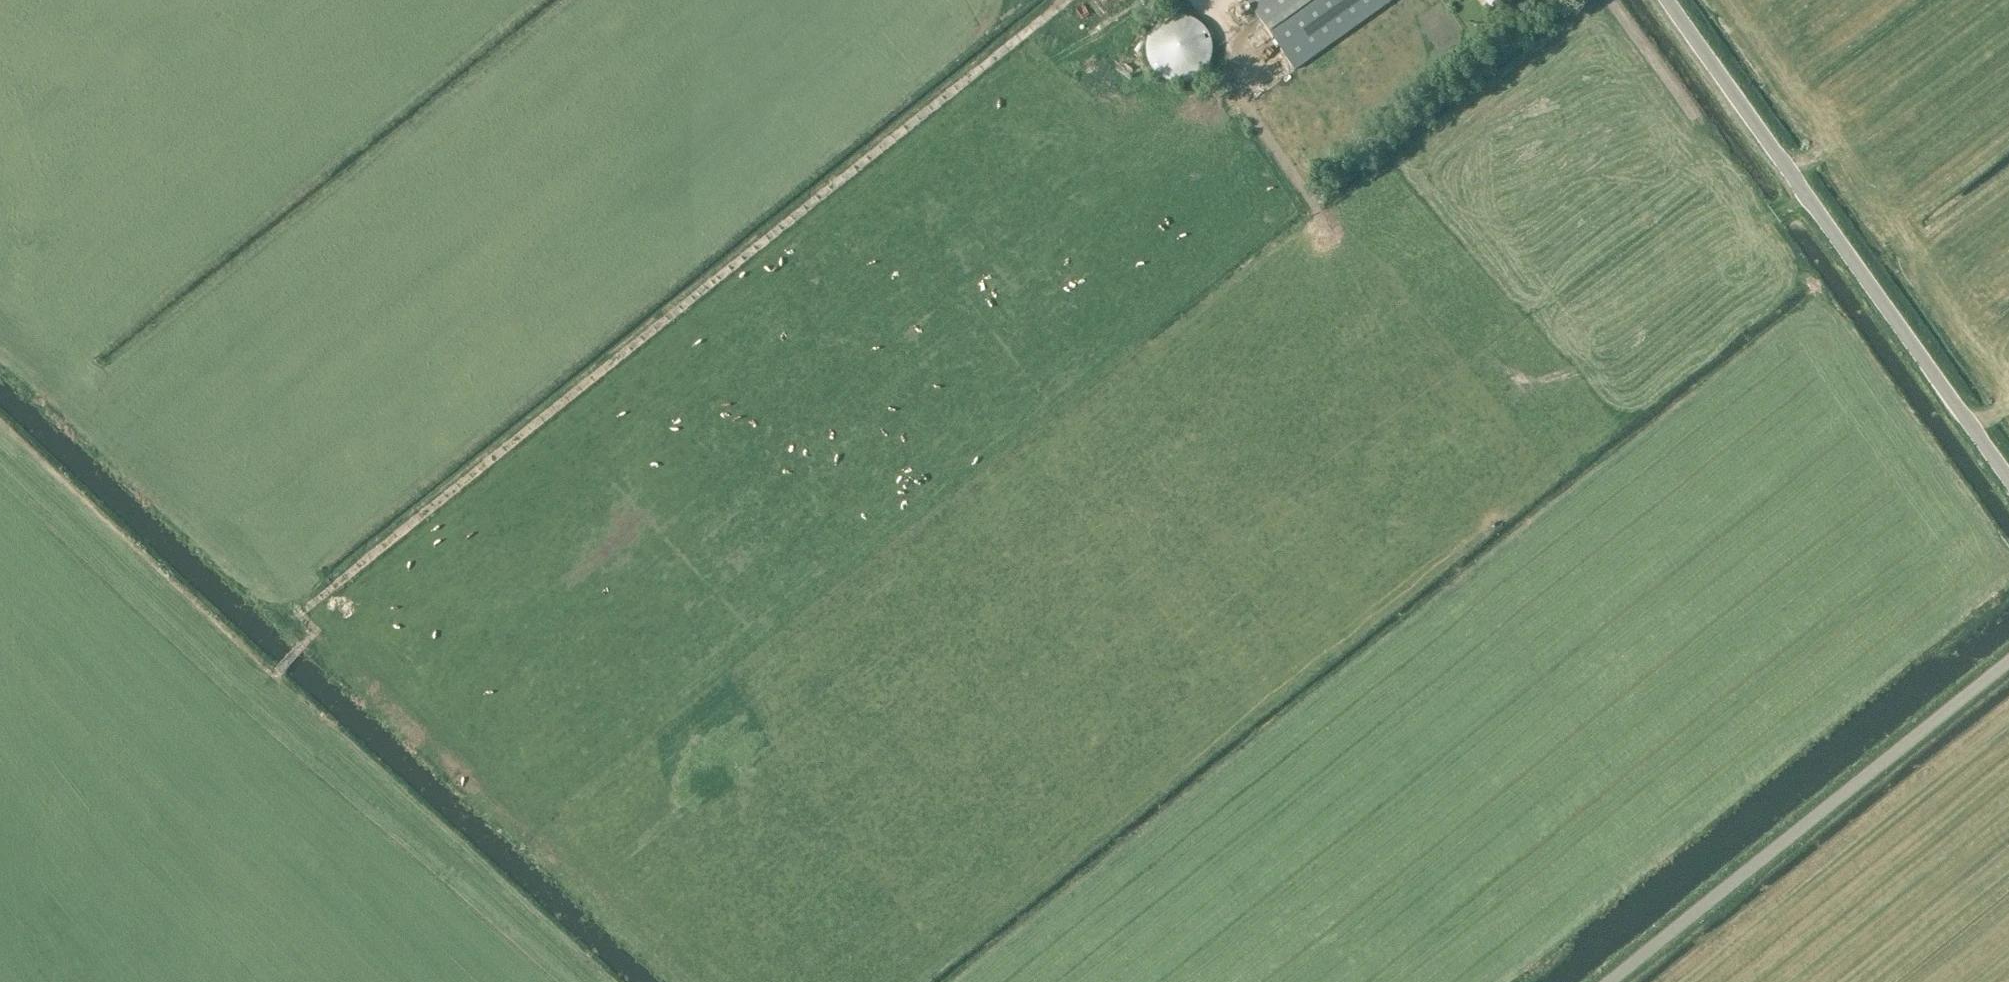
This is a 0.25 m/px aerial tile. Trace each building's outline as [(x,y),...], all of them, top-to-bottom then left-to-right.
[(1293,70),(1391,0),(1243,0),(1293,70)] [(1211,54),(1211,51),(1211,48),(1210,45),(1210,43),(1209,40),(1208,37),(1206,35),(1205,32),(1203,30),(1201,28),(1199,26),(1197,24),(1194,23),(1192,21),(1189,20),(1186,19),(1184,19),(1181,18),(1178,18),(1175,18),(1172,19),(1169,19),(1167,20),(1164,21),(1161,23),(1159,24),(1157,26),(1155,28),(1153,30),(1151,32),(1149,35),(1148,37),(1147,40),(1146,43),(1145,45),(1145,48),(1145,51),(1145,54),(1145,57),(1146,60),(1147,62),(1148,65),(1149,68),(1151,70),(1153,72),(1155,74),(1157,76),(1159,78),(1161,80),(1164,81),(1167,82),(1169,83),(1172,84),(1175,84),(1178,84),(1181,84),(1184,84),(1186,83),(1189,82),(1192,81),(1194,80),(1197,78),(1199,76),(1201,74),(1203,72),(1205,70),(1206,68),(1208,65),(1209,62),(1210,60),(1210,57),(1211,54)]
